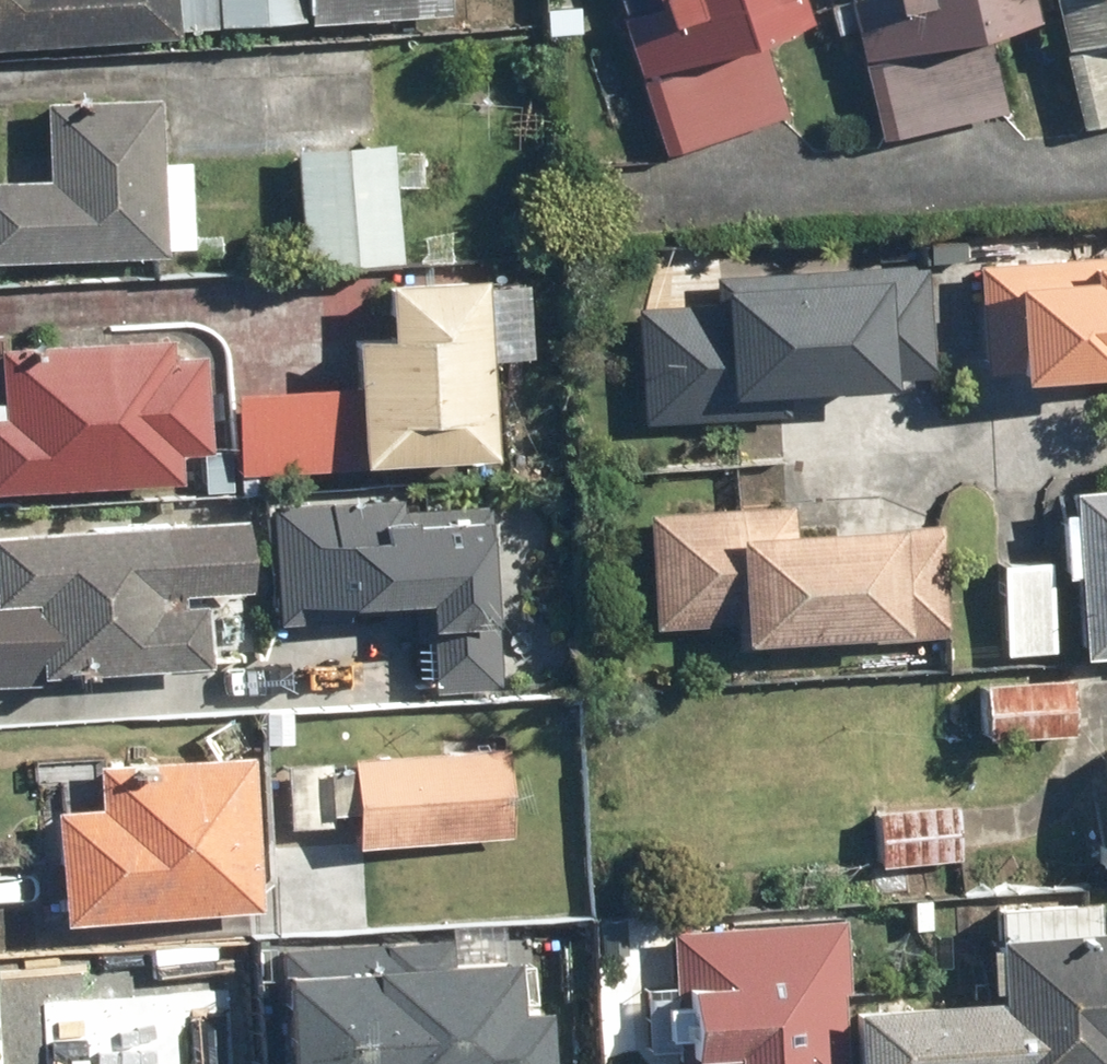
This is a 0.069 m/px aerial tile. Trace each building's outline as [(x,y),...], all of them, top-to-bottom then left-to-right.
[(159,48),(159,34),(439,27),(438,0),(0,0),(0,52),(159,48)] [(810,28),(802,0),(607,0),(650,156),(781,120),(760,42),(810,28)] [(866,145),(1000,115),(983,38),(1030,28),(1023,0),(842,0),(842,2),(822,7),(829,38),(842,35),(866,145)] [(1069,134),(1106,125),(1106,0),(1037,0),(1069,134)] [(0,188),(0,263),(186,261),(186,161),(152,162),(151,98),(37,99),(37,154),(6,154),(6,188),(0,188)] [(388,152),(290,151),(289,270),(387,271),(388,152)] [(967,258),(968,376),(997,376),(997,389),(1102,389),(1102,370),(1106,370),(1106,258),(967,258)] [(632,305),(632,429),(712,429),(712,402),(873,402),(873,383),(930,383),(930,278),(703,277),(703,305),(632,305)] [(335,344),(334,391),(333,469),(474,472),(477,361),(513,362),(515,287),(368,284),(367,345),(335,344)] [(165,495),(166,456),(193,456),(194,348),(106,347),(107,326),(53,325),(53,349),(0,349),(0,493),(165,495)] [(333,469),(334,391),(226,389),(224,471),(332,474),(333,469)] [(1052,581),(1062,581),(1066,661),(1106,659),(1106,493),(1058,495),(1059,519),(1049,519),(1052,581)] [(937,644),(939,499),(744,496),(744,515),(640,514),(638,629),(723,630),(722,651),(887,653),(887,643),(937,644)] [(463,519),(332,521),(332,503),(269,504),(270,614),(405,612),(406,635),(415,635),(416,689),(490,687),(487,506),(462,507),(463,519)] [(0,533),(0,693),(28,692),(28,681),(198,678),(196,604),(238,603),(237,528),(0,533)] [(1045,564),(991,566),(995,660),(1049,658),(1045,564)] [(1067,683),(971,682),(971,744),(1066,745),(1067,683)] [(1095,753),(1099,883),(1106,883),(1106,753),(1095,753)] [(494,757),(338,763),(342,851),(498,845),(494,757)] [(43,814),(47,926),(253,919),(248,759),(60,765),(61,814),(43,814)] [(318,768),(279,766),(276,830),(315,832),(318,768)] [(903,903),(904,933),(928,932),(928,898),(948,898),(947,866),(958,865),(957,813),(866,814),(867,870),(919,869),(919,903),(903,903)] [(1084,935),(1084,908),(984,909),(984,1014),(841,1015),(842,1063),(1106,1063),(1106,935),(1084,935)] [(531,963),(500,963),(499,923),(437,924),(438,949),(270,953),(273,1063),(534,1063),(531,963)] [(841,1015),(841,926),(667,926),(668,1008),(649,1008),(650,1061),(717,1061),(717,1063),(842,1063),(841,1015)] [(241,957),(109,964),(114,1063),(247,1063),(241,957)]
